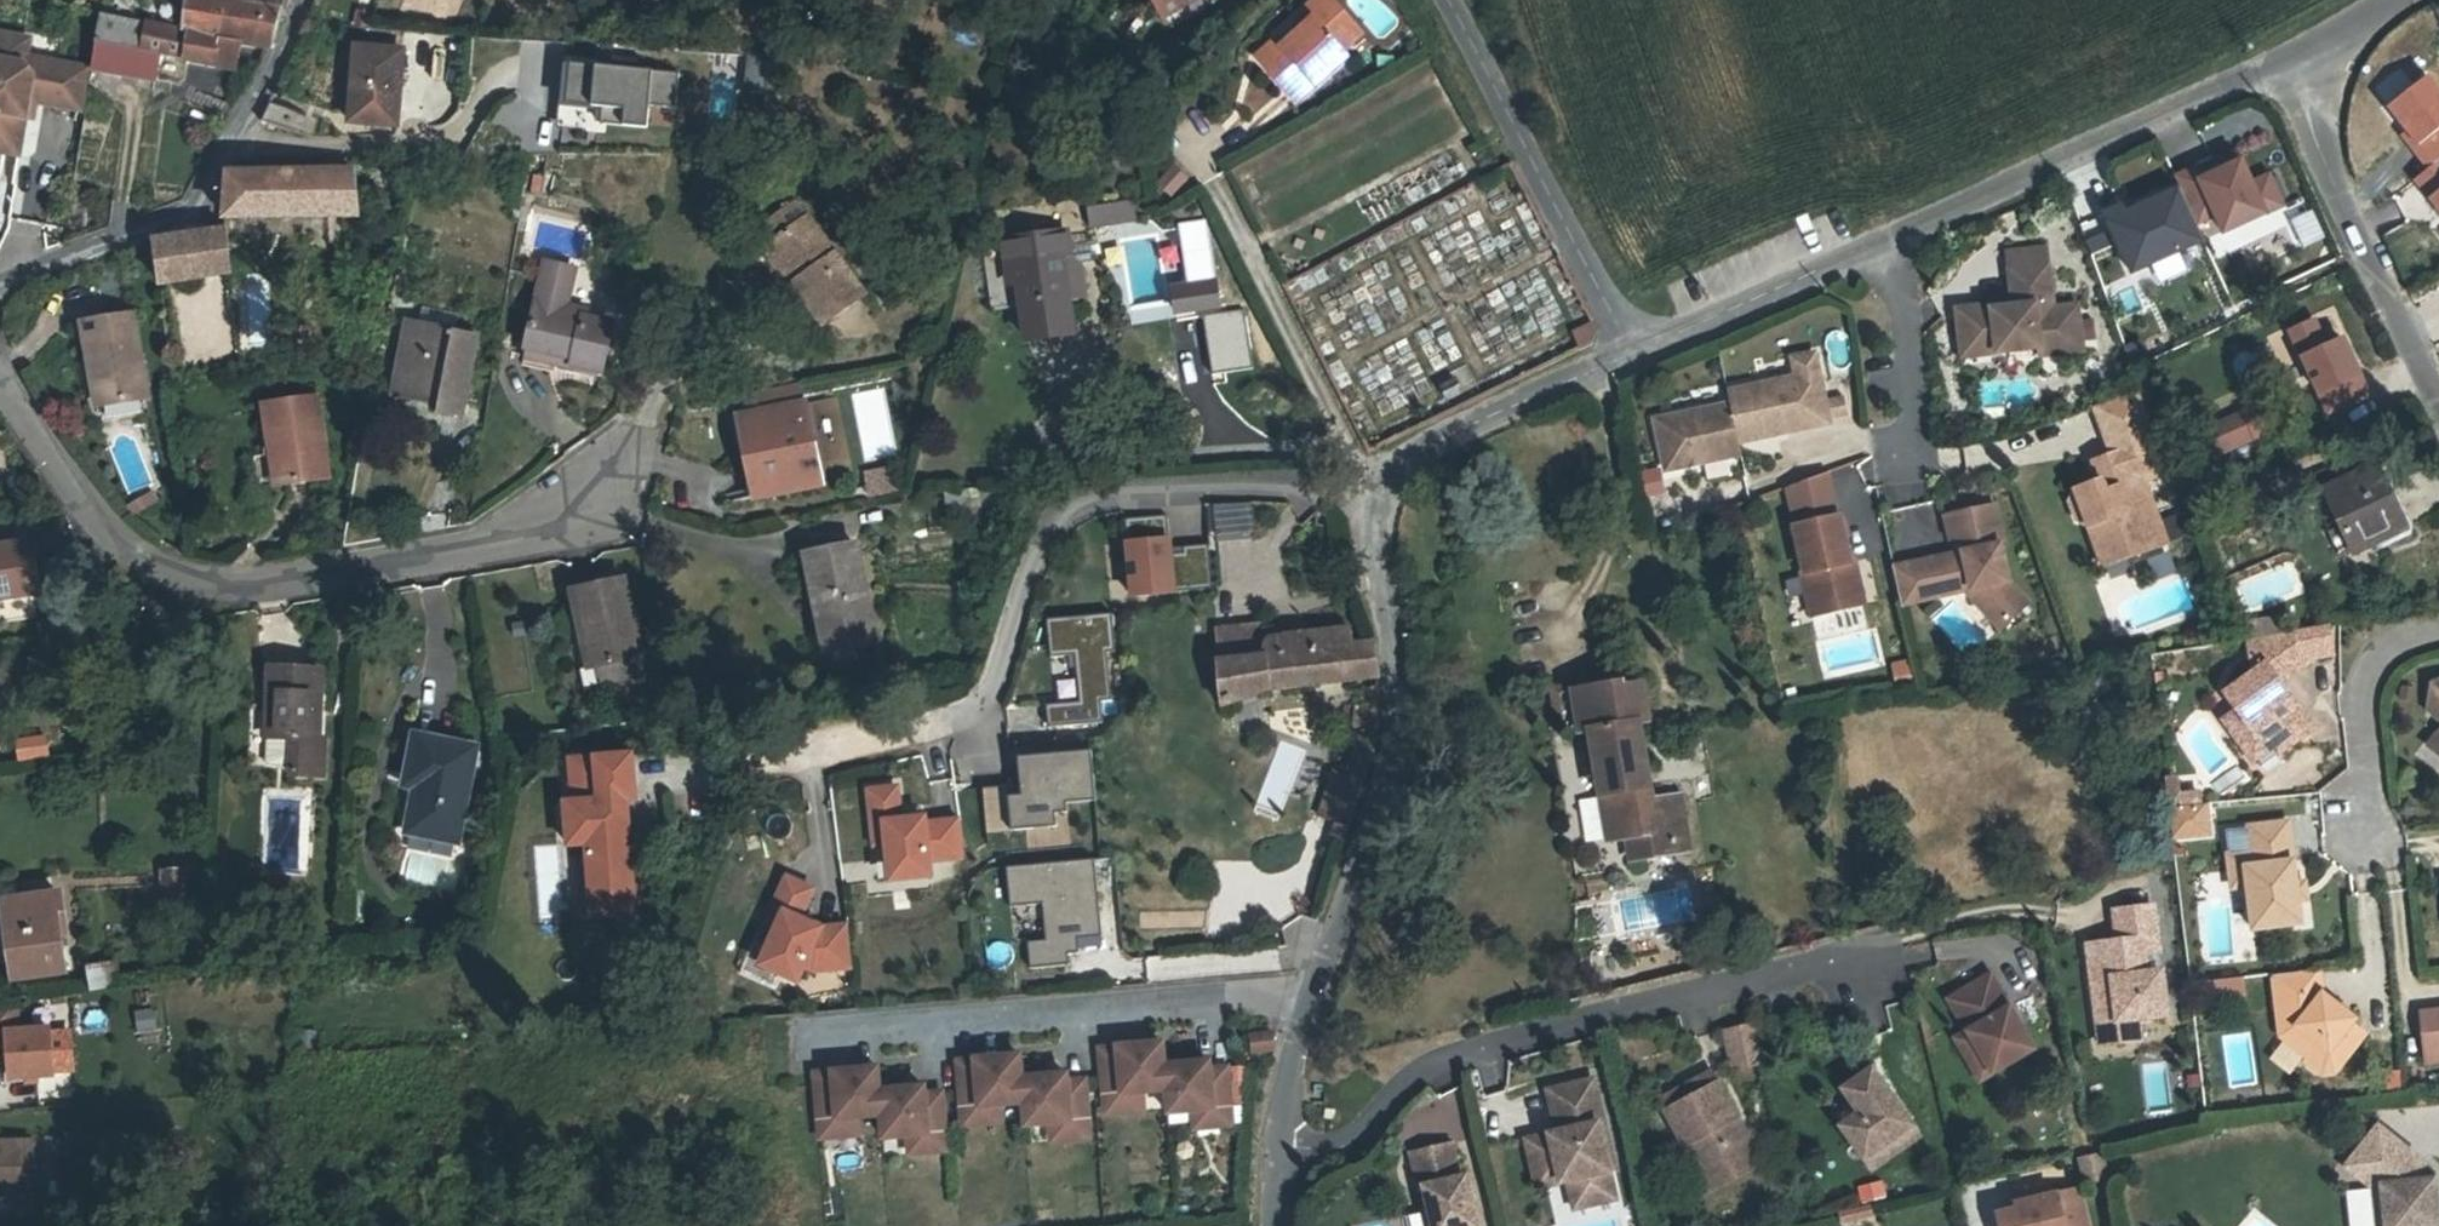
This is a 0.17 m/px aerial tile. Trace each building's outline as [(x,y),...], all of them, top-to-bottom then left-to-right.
[(176,1),(175,7),(130,0),(102,0),(101,15),(147,29),(220,44),(230,1),(247,4),(247,0),(177,0),(176,1)] [(247,4),(280,11),(283,0),(247,0),(247,4)] [(1164,1),(1168,10),(1187,0),(1166,0),(1164,1)] [(1327,9),(1341,0),(1327,0),(1323,3),(1327,9)] [(1327,9),(1332,14),(1357,3),(1355,0),(1341,0),(1327,9)] [(270,54),(280,11),(247,4),(230,1),(220,44),(270,54)] [(1332,14),(1300,37),(1295,30),(1276,46),(1312,91),(1364,53),(1360,46),(1380,32),(1357,3),(1332,14)] [(138,83),(145,54),(147,29),(101,15),(101,17),(91,74),(138,83)] [(548,26),(547,34),(566,36),(568,18),(554,17),(553,27),(548,26)] [(147,29),(145,54),(213,72),(220,44),(147,29)] [(81,108),(89,66),(25,54),(28,36),(0,31),(0,150),(15,152),(26,98),(81,108)] [(355,54),(349,127),(400,130),(404,57),(355,54)] [(679,73),(570,63),(568,93),(562,92),(559,120),(647,128),(649,106),(676,108),(679,73)] [(2428,170),(2438,161),(2438,91),(2426,74),(2384,107),(2405,133),(2401,136),(2428,170)] [(296,162),(296,141),(260,140),(260,163),(296,162)] [(2196,169),(2175,179),(2181,191),(2197,224),(2216,215),(2225,233),(2283,205),(2269,176),(2252,184),(2239,156),(2215,167),(2218,173),(2201,181),(2196,169)] [(2438,211),(2438,161),(2428,170),(2415,180),(2438,211)] [(1170,164),(1153,180),(1168,196),(1185,180),(1170,164)] [(235,177),(208,236),(221,234),(233,231),(234,222),(351,220),(349,175),(235,177)] [(2133,275),(2205,241),(2197,224),(2181,191),(2135,212),(2138,217),(2129,221),(2122,208),(2105,216),(2133,275)] [(1127,198),(1132,218),(1147,213),(1142,194),(1127,198)] [(1108,224),(1132,218),(1127,198),(1103,205),(1108,224)] [(793,247),(784,252),(807,290),(804,292),(830,333),(873,307),(814,210),(783,229),(793,247)] [(199,237),(204,284),(225,281),(221,234),(208,236),(199,237)] [(156,292),(204,284),(199,237),(150,247),(156,292)] [(1017,275),(1020,296),(1023,315),(1066,308),(1059,267),(1069,266),(1065,242),(1001,253),(1004,277),(1017,275)] [(2009,270),(2048,266),(2046,249),(2007,253),(2009,270)] [(807,290),(784,252),(775,258),(798,296),(804,292),(807,290)] [(544,260),(525,345),(573,356),(600,361),(608,322),(581,316),(583,308),(565,304),(573,266),(544,260)] [(1069,266),(1059,267),(1066,308),(1068,308),(1085,305),(1079,273),(1069,266)] [(2080,337),(2078,322),(2077,306),(2052,309),(2048,266),(2009,270),(2012,297),(2020,296),(2021,306),(1992,309),(1992,305),(1957,309),(1960,343),(1989,340),(1995,345),(1996,353),(2038,348),(2039,356),(2081,351),(2080,337)] [(1008,298),(1020,296),(1017,275),(1004,277),(1008,298)] [(203,299),(175,303),(182,352),(210,348),(203,299)] [(1066,308),(1023,315),(1029,349),(1074,342),(1068,308),(1066,308)] [(2078,322),(2080,337),(2094,335),(2092,321),(2078,322)] [(129,323),(82,331),(95,413),(143,405),(129,323)] [(442,408),(440,418),(466,423),(479,341),(412,329),(399,400),(442,408)] [(1989,340),(1960,343),(1962,356),(1996,353),(1995,345),(1989,340)] [(2304,359),(2329,416),(2375,397),(2350,340),(2304,359)] [(569,374),(573,356),(525,345),(521,363),(569,374)] [(1793,377),(1727,392),(1730,404),(1738,443),(1777,434),(1776,429),(1785,427),(1786,432),(1829,423),(1814,354),(1789,359),(1793,377)] [(2145,479),(2170,470),(2154,428),(2139,389),(2094,406),(2112,454),(2094,461),(2101,480),(2102,484),(2094,487),(2093,483),(2076,489),(2071,501),(2078,520),(2090,525),(2099,551),(2123,542),(2128,557),(2168,542),(2145,479)] [(280,445),(285,481),(329,475),(318,397),(263,405),(269,446),(280,445)] [(1829,418),(1844,415),(1840,397),(1826,400),(1829,418)] [(755,428),(750,429),(766,506),(766,508),(824,497),(809,418),(804,419),(800,399),(751,408),(755,428)] [(2244,410),(2245,412),(2255,436),(2256,438),(2278,428),(2266,400),(2244,410)] [(1741,454),(1738,443),(1730,404),(1655,420),(1666,470),(1689,465),(1688,461),(1697,459),(1698,464),(1741,454)] [(2217,453),(2255,436),(2245,412),(2206,429),(2217,453)] [(752,509),(766,506),(750,429),(737,432),(752,509)] [(274,484),(285,481),(280,445),(269,446),(274,484)] [(2324,490),(2327,497),(2353,553),(2403,530),(2373,467),(2332,486),(2324,490)] [(2324,490),(2332,486),(2326,471),(2303,481),(2313,503),(2327,497),(2324,490)] [(1811,478),(1785,487),(1794,527),(1839,516),(1828,472),(1811,478)] [(1645,496),(1660,494),(1657,475),(1642,477),(1645,496)] [(150,493),(128,506),(137,515),(156,504),(150,493)] [(972,499),(955,503),(960,533),(977,530),(972,499)] [(1245,501),(1207,503),(1210,538),(1247,536),(1245,501)] [(1944,516),(1950,539),(1959,537),(1960,543),(1964,542),(1966,551),(1953,554),(1929,560),(1938,596),(1965,590),(1977,587),(1984,595),(1983,609),(1999,627),(2027,602),(2007,580),(1999,545),(2003,544),(1994,505),(1944,516)] [(2169,541),(2192,533),(2185,514),(2162,522),(2169,541)] [(1125,519),(1132,596),(1213,588),(1209,545),(1183,547),(1184,553),(1171,555),(1167,515),(1125,519)] [(1839,516),(1794,527),(1805,573),(1802,573),(1812,616),(1855,605),(1845,564),(1850,563),(1839,516)] [(1959,537),(1950,539),(1953,554),(1966,551),(1964,542),(1960,543),(1959,537)] [(2123,542),(2099,551),(2105,565),(2128,557),(2123,542)] [(0,547),(0,599),(28,595),(22,544),(0,547)] [(1938,596),(1929,560),(1893,568),(1901,605),(1938,596)] [(859,561),(810,569),(825,666),(873,658),(859,561)] [(1854,562),(1850,563),(1845,564),(1855,605),(1864,603),(1854,562)] [(1965,590),(1983,609),(1984,595),(1977,587),(1965,590)] [(632,598),(578,607),(590,683),(644,674),(632,598)] [(1111,613),(1047,620),(1051,658),(1074,655),(1079,701),(1046,705),(1048,727),(1103,722),(1101,701),(1111,700),(1107,652),(1115,651),(1111,613)] [(2249,621),(2252,638),(2283,632),(2281,616),(2249,621)] [(2309,661),(2306,658),(2301,650),(2328,645),(2325,626),(2283,632),(2252,638),(2249,638),(2252,674),(2224,694),(2236,711),(2245,724),(2232,733),(2252,760),(2274,745),(2279,751),(2312,728),(2279,682),(2309,661)] [(1266,690),(1378,680),(1370,646),(1350,647),(1348,632),(1269,641),(1266,643),(1263,645),(1262,629),(1217,634),(1221,663),(1218,663),(1221,707),(1266,690)] [(2329,654),(2328,645),(2301,650),(2306,658),(2329,654)] [(296,773),(295,779),(328,780),(330,741),(324,740),(328,677),(277,676),(273,744),(297,745),(296,773)] [(2431,683),(2428,710),(2438,719),(2438,680),(2431,683)] [(1590,731),(1592,742),(1609,841),(1633,837),(1636,859),(1690,850),(1680,795),(1652,800),(1641,736),(1639,723),(1648,721),(1641,684),(1623,687),(1623,682),(1558,694),(1566,735),(1590,731)] [(2414,702),(2416,688),(2400,686),(2399,701),(2414,702)] [(2245,724),(2236,711),(2223,720),(2232,733),(2245,724)] [(47,756),(43,733),(9,739),(13,762),(47,756)] [(2438,754),(2438,734),(2429,746),(2438,754)] [(297,745),(273,744),(271,772),(296,773),(297,745)] [(417,787),(405,842),(453,852),(473,757),(413,745),(404,784),(417,787)] [(1092,750),(1018,757),(1020,784),(1007,785),(1011,830),(1057,826),(1056,813),(1068,812),(1067,803),(1096,800),(1092,750)] [(599,801),(573,802),(566,803),(568,845),(587,843),(592,916),(634,912),(625,799),(635,798),(631,755),(596,758),(599,801)] [(570,760),(573,802),(599,801),(596,758),(570,760)] [(2164,780),(2166,797),(2177,796),(2175,779),(2164,780)] [(978,788),(984,831),(1002,829),(996,786),(978,788)] [(929,860),(964,856),(960,820),(925,823),(925,818),(900,820),(897,788),(869,791),(875,844),(886,843),(890,880),(931,875),(929,860)] [(2166,797),(2167,807),(2199,804),(2198,792),(2182,794),(2182,795),(2177,796),(2166,797)] [(2199,804),(2167,807),(2171,837),(2208,833),(2205,803),(2199,804)] [(2300,924),(2297,900),(2297,898),(2294,899),(2292,886),(2296,886),(2295,884),(2288,822),(2248,827),(2248,829),(2251,852),(2229,854),(2227,855),(2229,870),(2244,868),(2247,886),(2252,930),(2300,924)] [(2226,832),(2229,854),(2251,852),(2248,829),(2226,832)] [(1078,938),(1101,936),(1102,936),(1095,859),(1093,859),(1007,867),(1010,907),(1042,904),(1045,940),(1028,942),(1030,969),(1070,965),(1068,954),(1079,953),(1078,938)] [(2231,888),(2247,886),(2244,868),(2229,870),(2231,888)] [(189,877),(169,879),(171,910),(191,909),(189,877)] [(813,970),(852,966),(848,925),(821,928),(800,919),(813,889),(786,877),(786,878),(777,898),(764,926),(775,931),(760,965),(797,981),(804,966),(813,970)] [(2297,898),(2297,900),(2305,899),(2303,883),(2295,884),(2296,886),(2292,886),(2294,899),(2297,898)] [(15,933),(8,935),(14,984),(71,976),(62,903),(13,909),(15,933)] [(2115,912),(2119,942),(2119,948),(2108,949),(2101,944),(2088,945),(2098,1024),(2137,1020),(2167,1016),(2161,973),(2147,975),(2144,954),(2159,952),(2153,907),(2115,912)] [(305,925),(287,924),(286,942),(304,943),(305,925)] [(123,967),(96,970),(97,997),(124,994),(123,967)] [(2355,1021),(2323,996),(2320,970),(2273,976),(2280,1037),(2309,1059),(2306,1063),(2323,1077),(2335,1075),(2367,1036),(2352,1025),(2355,1021)] [(1948,1000),(1968,1032),(1992,1073),(2033,1049),(1989,975),(1948,1000)] [(2241,994),(2242,977),(2210,975),(2209,993),(2241,994)] [(9,1058),(10,1078),(53,1075),(50,1029),(18,1031),(16,1003),(0,1006),(0,1058),(9,1058)] [(153,1007),(133,1010),(137,1044),(157,1042),(153,1007)] [(2420,1013),(2425,1063),(2438,1061),(2438,1011),(2420,1013)] [(2137,1020),(2098,1024),(2100,1046),(2140,1041),(2137,1020)] [(1737,1068),(1766,1061),(1760,1037),(1758,1025),(1728,1032),(1737,1068)] [(1992,1073),(1968,1032),(1956,1040),(1980,1081),(1992,1073)] [(1274,1048),(1273,1033),(1252,1035),(1253,1051),(1274,1048)] [(1141,1091),(1166,1089),(1164,1065),(1162,1042),(1100,1047),(1103,1087),(1120,1086),(1121,1093),(1141,1091)] [(999,1104),(1024,1102),(1022,1078),(1020,1055),(957,1060),(961,1100),(978,1099),(979,1106),(999,1104)] [(1168,1113),(1194,1110),(1231,1107),(1227,1067),(1210,1068),(1209,1061),(1164,1065),(1166,1089),(1168,1113)] [(1228,1067),(1230,1085),(1248,1083),(1246,1066),(1228,1067)] [(857,1117),(881,1115),(879,1091),(877,1067),(815,1073),(818,1113),(836,1111),(836,1118),(857,1117)] [(1871,1168),(1891,1154),(1884,1144),(1891,1140),(1898,1149),(1917,1136),(1872,1070),(1843,1090),(1860,1114),(1842,1127),(1864,1158),(1871,1168)] [(1661,1100),(1685,1145),(1693,1141),(1711,1173),(1727,1178),(1759,1161),(1718,1083),(1711,1073),(1661,1100)] [(1026,1126),(1052,1124),(1088,1120),(1085,1080),(1067,1081),(1067,1074),(1022,1078),(1024,1102),(1026,1126)] [(1527,1140),(1533,1166),(1556,1160),(1560,1182),(1568,1180),(1574,1208),(1614,1198),(1608,1171),(1602,1146),(1608,1145),(1593,1080),(1549,1091),(1558,1132),(1527,1140)] [(1120,1086),(1103,1087),(1105,1112),(1143,1109),(1141,1091),(1121,1093),(1120,1086)] [(883,1138),(909,1136),(946,1133),(943,1092),(925,1094),(924,1087),(879,1091),(881,1115),(883,1138)] [(978,1099),(961,1100),(963,1125),(1001,1122),(999,1104),(979,1106),(978,1099)] [(1232,1125),(1231,1107),(1194,1110),(1195,1128),(1232,1125)] [(836,1111),(818,1113),(820,1138),(858,1134),(857,1117),(836,1118),(836,1111)] [(1090,1138),(1088,1120),(1052,1124),(1053,1141),(1090,1138)] [(2385,1225),(2432,1225),(2431,1216),(2437,1215),(2433,1179),(2425,1180),(2423,1162),(2377,1125),(2345,1166),(2372,1188),(2381,1187),(2385,1225)] [(947,1150),(946,1133),(909,1136),(911,1154),(947,1150)] [(1884,1144),(1891,1154),(1898,1149),(1891,1140),(1884,1144)] [(1693,1141),(1685,1145),(1708,1188),(1727,1178),(1711,1173),(1693,1141)] [(32,1142),(0,1143),(0,1193),(33,1192),(32,1142)] [(1469,1218),(1473,1211),(1466,1178),(1460,1179),(1451,1145),(1411,1155),(1419,1190),(1424,1189),(1429,1211),(1433,1225),(1471,1225),(1469,1218)] [(1614,1169),(1608,1145),(1602,1146),(1608,1171),(1614,1169)] [(1556,1160),(1533,1166),(1538,1187),(1560,1182),(1556,1160)] [(2083,1187),(2056,1193),(2057,1199),(2046,1201),(2044,1196),(2017,1203),(2018,1209),(1998,1213),(2001,1225),(2092,1225),(2083,1187)] [(2381,1187),(2372,1188),(2376,1225),(2385,1225),(2381,1187)] [(1875,1214),(1872,1205),(1837,1213),(1839,1223),(1875,1214)] [(1429,1211),(1423,1213),(1426,1225),(1433,1225),(1429,1211)] [(1473,1211),(1469,1218),(1471,1225),(1477,1225),(1473,1211)]
